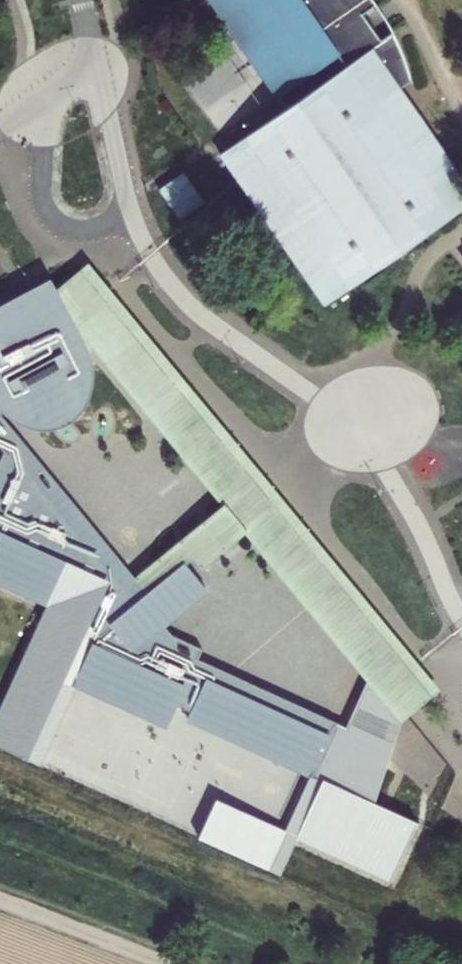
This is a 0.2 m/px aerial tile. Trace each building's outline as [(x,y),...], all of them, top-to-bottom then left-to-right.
[(299,99),(294,102),(233,142),(252,171),(336,298),(461,215),(461,214),(461,153),(416,83),(428,75),(420,46),(413,29),(399,38),(382,13),(399,1),(398,0),(234,0),(299,99)] [(448,268),(461,289),(461,259),(448,268)] [(87,261),(54,285),(87,347),(96,344),(218,498),(130,574),(146,595),(196,557),(204,568),(244,529),(399,719),(440,687),(421,664),(110,289),(87,261)] [(29,426),(58,423),(79,417),(87,404),(92,382),(91,356),(87,347),(54,285),(50,276),(0,300),(0,410),(29,426)] [(343,721),(201,660),(208,637),(170,620),(216,584),(204,568),(196,557),(146,595),(130,574),(0,410),(0,587),(89,621),(101,636),(91,639),(71,682),(171,725),(177,708),(319,772),(343,721)]
